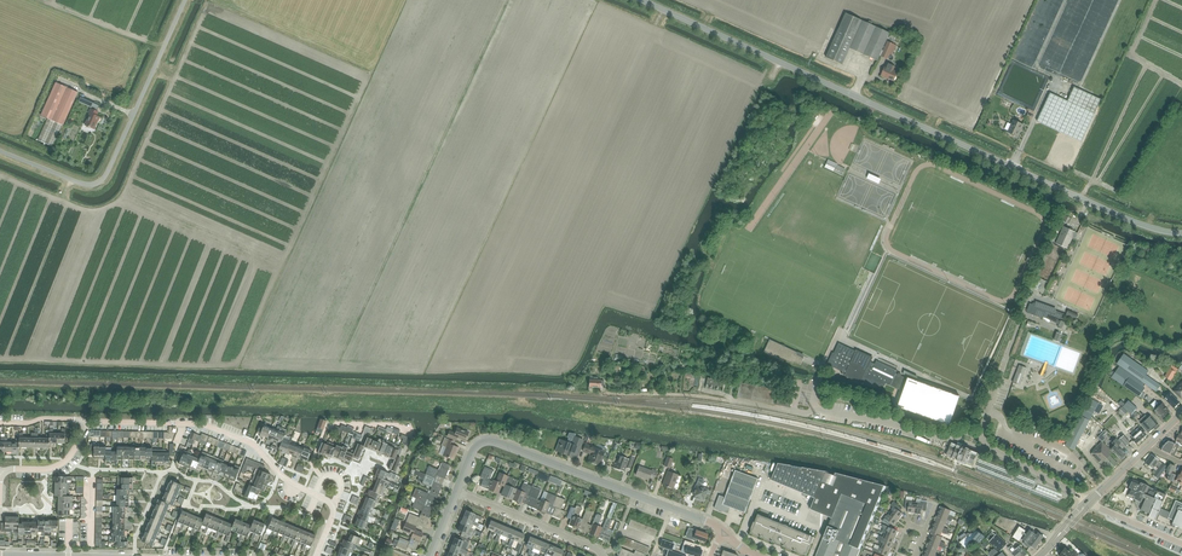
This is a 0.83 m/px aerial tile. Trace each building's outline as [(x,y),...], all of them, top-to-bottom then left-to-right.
[(1015,54),(1035,62),(1041,48),(1042,48),(1051,26),(1052,26),(1055,17),(1039,10),(1040,7),(1057,14),(1061,4),(1051,0),(1039,0),(1026,31),(1024,30),(1015,54)] [(877,61),(877,60),(889,33),(871,25),(845,14),(825,58),(842,65),(849,49),(858,53),(877,61)] [(895,44),(887,41),(881,57),(888,60),(895,44)] [(881,76),(893,81),(897,71),(894,69),(895,67),(890,65),(887,63),(885,67),(884,67),(881,76)] [(55,83),(41,116),(47,118),(62,125),(63,125),(77,92),(55,83)] [(1037,121),(1081,142),(1101,99),(1074,87),(1068,101),(1050,93),(1037,121)] [(99,118),(96,117),(98,112),(93,110),(91,109),(89,114),(84,126),(89,128),(90,127),(95,129),(99,118)] [(47,118),(38,141),(52,147),(62,125),(47,118)] [(1015,135),(1017,136),(1023,125),(1013,120),(1008,132),(1010,133),(1011,134),(1014,136),(1015,135)] [(67,127),(63,137),(67,138),(71,129),(67,127)] [(837,166),(834,172),(842,176),(845,170),(837,166)] [(869,175),(882,180),(884,175),(872,169),(869,175)] [(1064,227),(1056,244),(1068,249),(1075,232),(1072,231),(1073,229),(1068,226),(1067,228),(1064,227)] [(1039,303),(1038,304),(1034,303),(1033,304),(1030,303),(1027,310),(1026,313),(1043,318),(1043,317),(1047,318),(1048,315),(1062,320),(1065,314),(1053,310),(1054,308),(1039,303)] [(1066,316),(1076,320),(1078,315),(1068,310),(1066,316)] [(1047,319),(1059,325),(1058,327),(1065,331),(1068,324),(1061,321),(1061,322),(1049,316),(1047,319)] [(1063,334),(1057,332),(1054,340),(1060,342),(1063,334)] [(800,365),(802,361),(804,358),(797,355),(798,353),(770,339),(764,352),(764,353),(783,362),(784,359),(793,363),(794,362),(800,365)] [(835,353),(834,353),(828,365),(843,372),(842,374),(861,383),(862,380),(873,385),(874,383),(880,386),(881,384),(885,386),(886,384),(903,392),(898,407),(915,413),(913,417),(931,424),(933,419),(950,425),(960,396),(908,378),(908,379),(901,376),(901,375),(899,373),(898,375),(896,374),(897,371),(877,362),(876,364),(871,361),(872,358),(857,351),(857,352),(839,344),(835,353)] [(1153,389),(1157,383),(1146,375),(1149,371),(1124,354),(1117,364),(1153,389)] [(1026,369),(1019,366),(1014,381),(1020,384),(1026,369)] [(1145,389),(1143,387),(1146,384),(1120,366),(1112,377),(1140,397),(1143,392),(1145,389)] [(1165,377),(1171,381),(1176,373),(1170,369),(1165,377)] [(601,386),(604,386),(604,381),(598,380),(598,377),(593,377),(593,380),(589,380),(589,387),(601,388),(601,386)] [(723,391),(725,380),(708,377),(706,387),(707,383),(723,387),(722,391),(723,391)] [(1173,391),(1181,399),(1181,382),(1173,391)] [(1179,402),(1172,395),(1170,393),(1164,398),(1167,401),(1174,408),(1179,402)] [(776,404),(790,407),(791,399),(777,396),(776,404)] [(1091,396),(1090,398),(1102,404),(1101,404),(1102,405),(1104,402),(1091,396)] [(1099,414),(1103,406),(1091,400),(1090,399),(1081,416),(1090,420),(1094,412),(1099,414)] [(1132,415),(1138,408),(1128,400),(1123,407),(1128,411),(1132,415)] [(1155,400),(1151,404),(1154,408),(1155,409),(1155,410),(1162,418),(1169,411),(1165,407),(1166,406),(1162,403),(1161,404),(1159,402),(1158,404),(1155,400)] [(1145,415),(1143,418),(1153,429),(1158,424),(1151,415),(1148,418),(1145,415)] [(1081,416),(1065,445),(1074,450),(1090,420),(1081,416)] [(1139,421),(1142,423),(1141,424),(1148,433),(1153,429),(1143,418),(1139,421)] [(323,429),(326,421),(321,419),(318,427),(323,429)] [(267,438),(271,428),(266,426),(267,423),(265,422),(264,425),(263,428),(260,427),(257,434),(260,435),(260,436),(263,438),(264,436),(267,438)] [(270,441),(274,442),(280,427),(278,426),(276,430),(271,428),(267,438),(271,439),(270,441)] [(274,442),(277,444),(276,445),(280,446),(283,439),(287,431),(283,429),(283,428),(280,427),(274,442)] [(1136,444),(1147,434),(1140,427),(1130,436),(1133,439),(1132,440),(1136,444)] [(47,439),(42,438),(42,448),(50,448),(50,428),(50,430),(50,433),(47,433),(47,439)] [(456,440),(458,437),(465,440),(468,432),(458,428),(455,434),(450,431),(448,437),(456,440)] [(62,434),(58,434),(57,443),(65,444),(65,429),(62,429),(62,434)] [(204,434),(202,434),(201,436),(197,435),(195,440),(200,443),(201,440),(204,434)] [(1106,438),(1103,436),(1102,434),(1098,438),(1102,442),(1106,438)] [(1126,447),(1131,443),(1125,436),(1122,438),(1120,439),(1126,447)] [(402,442),(402,443),(408,446),(411,438),(408,437),(405,443),(402,442)] [(364,447),(370,449),(374,440),(368,438),(364,447)] [(452,445),(454,442),(445,438),(442,446),(443,446),(439,454),(454,460),(457,452),(459,448),(452,445)] [(572,443),(559,438),(555,449),(574,456),(579,443),(573,440),(572,443)] [(289,439),(288,441),(283,439),(280,446),(279,449),(283,451),(282,453),(285,454),(291,440),(289,439)] [(370,449),(373,450),(374,449),(377,451),(378,451),(382,442),(382,440),(379,439),(378,442),(374,440),(370,449)] [(293,440),(291,440),(285,454),(289,455),(290,453),(293,455),(297,445),(292,443),(293,440)] [(1116,440),(1112,444),(1114,446),(1111,449),(1121,459),(1126,453),(1118,446),(1121,444),(1116,440)] [(383,453),(385,454),(385,456),(389,457),(393,448),(394,447),(394,446),(395,444),(388,441),(387,444),(383,453)] [(1174,456),(1179,446),(1176,444),(1169,441),(1165,444),(1164,445),(1163,445),(1161,446),(1161,447),(1161,450),(1170,455),(1171,455),(1174,456)] [(326,444),(322,443),(318,453),(320,454),(320,453),(324,454),(328,445),(329,442),(328,442),(326,444)] [(337,445),(330,443),(329,442),(328,445),(324,454),(325,455),(332,457),(333,455),(336,448),(335,448),(337,445)] [(378,451),(383,453),(387,444),(382,442),(378,451)] [(339,457),(338,459),(343,460),(347,451),(347,452),(348,449),(348,446),(349,445),(348,445),(348,444),(347,444),(347,443),(346,443),(345,443),(344,444),(343,447),(343,448),(339,457)] [(1104,461),(1112,469),(1119,462),(1111,454),(1113,453),(1102,443),(1094,451),(1095,451),(1092,455),(1102,464),(1104,461)] [(170,454),(166,454),(166,450),(164,450),(164,465),(170,465),(170,456),(173,456),(173,454),(174,454),(175,445),(170,444),(170,454)] [(358,444),(355,451),(352,457),(353,458),(359,460),(364,447),(358,444)] [(591,455),(588,461),(599,465),(605,452),(585,444),(583,451),(591,455)] [(91,445),(91,454),(94,454),(94,458),(100,459),(101,447),(93,446),(93,445),(91,445)] [(296,458),(299,460),(305,446),(303,445),(302,447),(297,445),(293,455),(297,456),(296,458)] [(333,455),(339,457),(343,448),(337,445),(335,448),(336,448),(333,455)] [(308,447),(305,446),(299,460),(303,461),(304,459),(307,461),(311,451),(308,449),(308,447)] [(395,460),(396,456),(396,457),(399,449),(400,447),(398,446),(396,449),(393,448),(389,457),(394,460),(395,460)] [(965,462),(965,461),(972,464),(976,455),(970,453),(971,452),(962,449),(957,447),(957,448),(952,446),(949,453),(954,455),(953,456),(958,458),(958,459),(965,462)] [(184,451),(179,464),(185,466),(190,452),(191,450),(189,449),(188,452),(184,451)] [(351,462),(353,458),(352,457),(355,451),(352,450),(350,453),(347,452),(347,451),(343,460),(346,462),(346,460),(351,462)] [(185,466),(190,468),(194,457),(191,456),(192,453),(190,452),(185,466)] [(197,466),(202,468),(208,454),(203,452),(201,455),(200,459),(197,466)] [(202,468),(208,471),(214,456),(208,454),(202,468)] [(624,472),(626,468),(631,470),(635,457),(631,456),(629,460),(617,455),(616,459),(618,460),(616,464),(614,463),(612,467),(624,472)] [(1152,455),(1147,462),(1153,467),(1155,464),(1159,467),(1153,474),(1159,478),(1167,466),(1152,455)] [(214,456),(208,471),(213,473),(219,458),(214,456)] [(398,457),(396,457),(396,456),(395,460),(394,460),(393,463),(391,463),(389,469),(396,472),(399,466),(398,466),(401,458),(398,457)] [(195,471),(197,466),(200,459),(194,457),(190,468),(195,471)] [(668,457),(664,466),(669,468),(673,459),(668,457)] [(213,473),(219,475),(223,463),(224,461),(219,458),(213,473)] [(439,470),(429,466),(426,474),(436,479),(437,475),(445,479),(451,465),(442,462),(439,470)] [(229,466),(223,463),(219,475),(224,477),(229,466)] [(778,463),(771,480),(815,498),(825,473),(778,463)] [(254,475),(269,481),(271,475),(263,472),(265,466),(262,464),(259,470),(257,469),(254,475)] [(1173,482),(1176,475),(1173,473),(1176,467),(1170,464),(1166,473),(1168,474),(1166,479),(1173,482)] [(235,465),(234,468),(229,479),(235,481),(241,467),(235,465)] [(224,477),(229,479),(234,468),(229,466),(224,477)] [(484,478),(480,486),(489,490),(493,481),(490,480),(494,470),(485,467),(481,477),(484,478)] [(649,478),(654,480),(657,472),(652,470),(652,472),(639,467),(636,475),(648,480),(649,478)] [(388,481),(385,480),(387,476),(389,477),(390,474),(388,473),(377,468),(375,472),(377,472),(375,476),(388,481)] [(758,479),(735,470),(725,498),(719,496),(715,509),(728,514),(730,507),(745,513),(758,479)] [(537,476),(536,476),(547,481),(549,476),(538,472),(537,476)] [(673,489),(678,476),(668,472),(663,485),(667,487),(667,488),(668,489),(669,487),(673,489)] [(489,490),(498,493),(501,486),(504,487),(508,477),(500,473),(497,481),(493,480),(493,481),(489,490)] [(825,473),(815,498),(810,509),(831,518),(815,555),(858,555),(886,486),(825,473)] [(431,487),(430,490),(439,494),(443,485),(435,482),(436,479),(426,474),(422,483),(431,487)] [(252,480),(267,486),(269,481),(254,475),(252,480)] [(377,481),(376,484),(386,488),(388,489),(391,482),(388,481),(375,476),(374,478),(375,479),(375,480),(376,480),(377,481)] [(504,496),(513,500),(516,491),(517,489),(517,488),(514,487),(517,480),(508,477),(504,487),(501,495),(504,496)] [(708,490),(700,487),(701,483),(703,484),(704,480),(699,478),(693,494),(696,496),(695,498),(704,501),(708,490)] [(167,488),(173,490),(179,492),(181,486),(182,485),(176,482),(177,482),(176,482),(171,480),(167,488)] [(261,490),(264,492),(265,491),(267,486),(252,480),(250,485),(253,487),(261,490)] [(1127,495),(1134,498),(1134,499),(1138,500),(1137,502),(1139,509),(1141,509),(1141,510),(1145,512),(1144,514),(1156,519),(1158,514),(1159,511),(1161,508),(1166,494),(1149,487),(1149,486),(1145,485),(1145,484),(1141,482),(1141,483),(1133,480),(1130,486),(1129,488),(1130,488),(1127,495)] [(513,500),(517,501),(517,503),(521,505),(522,502),(525,495),(528,497),(532,486),(523,483),(520,491),(517,489),(516,491),(513,500)] [(370,490),(383,495),(385,496),(386,495),(383,494),(386,488),(376,484),(375,488),(373,487),(371,490),(370,490)] [(247,490),(258,495),(261,490),(253,487),(250,485),(249,485),(247,490)] [(531,498),(528,506),(537,509),(540,501),(537,500),(541,490),(532,486),(528,497),(531,498)] [(176,499),(179,492),(173,490),(167,488),(165,493),(164,492),(163,493),(176,499)] [(412,497),(416,498),(426,503),(427,499),(436,503),(439,494),(430,490),(429,494),(419,490),(416,489),(412,497)] [(256,500),(258,495),(247,490),(245,496),(256,500)] [(367,492),(365,496),(379,502),(379,500),(377,499),(379,494),(383,495),(370,490),(368,493),(367,492)] [(541,499),(540,501),(537,509),(541,511),(541,512),(541,513),(544,514),(545,514),(546,513),(546,512),(549,505),(552,506),(556,496),(547,492),(544,500),(541,499)] [(164,502),(167,504),(173,506),(176,499),(163,493),(163,494),(163,495),(164,495),(164,496),(162,502),(164,502)] [(365,500),(364,504),(374,508),(376,503),(378,504),(379,502),(365,496),(364,500),(365,500)] [(561,509),(565,500),(556,496),(552,506),(555,508),(552,516),(561,519),(564,511),(561,509)] [(425,506),(426,503),(416,498),(412,497),(411,500),(413,503),(412,507),(422,511),(420,514),(429,518),(433,509),(425,506)] [(173,506),(167,504),(164,502),(162,502),(158,500),(156,505),(155,505),(154,505),(153,506),(161,509),(167,511),(169,505),(173,506)] [(908,512),(915,513),(917,503),(912,502),(912,501),(906,500),(904,508),(908,509),(908,512)] [(1181,528),(1181,503),(1176,500),(1171,512),(1161,508),(1159,511),(1158,514),(1174,521),(1172,526),(1175,527),(1175,525),(1178,527),(1181,528)] [(568,525),(578,529),(582,521),(581,521),(577,519),(582,508),(581,508),(583,504),(578,502),(576,506),(575,508),(571,507),(566,518),(571,519),(568,525)] [(893,510),(890,513),(899,519),(903,514),(900,511),(903,509),(894,502),(892,505),(894,507),(892,509),(893,510)] [(920,503),(917,503),(915,513),(922,515),(923,511),(926,511),(927,503),(921,502),(920,503)] [(361,507),(359,510),(373,516),(374,514),(371,513),(374,508),(364,504),(362,507),(361,507)] [(164,518),(167,511),(153,506),(154,508),(155,508),(153,514),(164,518)] [(941,506),(938,513),(953,519),(954,516),(949,515),(951,511),(941,506)] [(359,515),(358,518),(368,522),(370,517),(372,518),(373,516),(359,510),(358,514),(359,515)] [(582,521),(578,529),(589,533),(592,526),(591,525),(587,524),(592,512),(586,510),(581,521),(582,521)] [(183,525),(188,513),(182,511),(177,522),(178,523),(182,524),(183,525)] [(466,511),(464,517),(475,522),(477,518),(481,520),(482,517),(466,511)] [(188,527),(193,516),(188,513),(183,525),(184,525),(188,527)] [(426,526),(429,518),(420,514),(419,517),(410,513),(406,522),(416,526),(417,523),(426,526)] [(895,525),(899,519),(890,513),(888,516),(887,516),(883,521),(889,526),(892,523),(895,525)] [(938,513),(935,519),(945,524),(947,520),(952,521),(953,519),(938,513)] [(148,520),(156,523),(161,525),(164,518),(153,514),(151,519),(149,519),(148,519),(148,520)] [(202,525),(206,527),(207,528),(212,516),(206,514),(204,520),(202,525)] [(589,533),(599,538),(602,530),(597,528),(602,516),(596,514),(591,525),(592,526),(589,533)] [(792,550),(797,552),(798,553),(798,554),(799,554),(800,554),(801,555),(802,555),(803,555),(804,555),(806,555),(814,537),(758,514),(750,533),(752,534),(753,535),(754,535),(754,536),(755,536),(756,536),(756,537),(757,537),(758,537),(759,537),(764,539),(765,540),(766,541),(767,541),(768,541),(769,541),(770,541),(786,548),(787,548),(787,549),(788,549),(789,550),(790,550),(791,550),(792,550)] [(198,518),(193,516),(188,527),(192,529),(194,529),(198,518)] [(207,528),(208,528),(212,530),(217,519),(212,516),(207,528)] [(12,529),(13,517),(6,517),(6,523),(2,523),(1,532),(5,532),(12,532),(12,529)] [(475,522),(464,517),(461,524),(472,529),(472,528),(474,525),(478,527),(479,524),(475,522)] [(195,530),(199,531),(202,525),(204,520),(198,518),(194,529),(195,530)] [(272,518),(268,529),(272,531),(273,532),(278,520),(272,518)] [(355,521),(353,524),(365,529),(367,530),(368,528),(366,527),(368,522),(358,518),(357,521),(355,521)] [(607,518),(606,518),(602,530),(599,538),(609,542),(612,534),(607,532),(612,520),(610,520),(607,518)] [(671,518),(669,523),(678,527),(680,521),(671,518)] [(222,521),(217,519),(212,530),(216,532),(218,532),(222,521)] [(236,519),(235,519),(233,525),(231,530),(236,533),(241,522),(236,519)] [(935,519),(933,526),(947,532),(948,529),(944,527),(945,524),(935,519)] [(147,528),(153,530),(158,532),(161,525),(156,523),(148,520),(148,521),(150,522),(147,528)] [(252,526),(249,532),(253,533),(255,534),(259,522),(254,520),(252,526)] [(279,534),(283,522),(278,520),(273,532),(275,532),(279,534)] [(218,532),(219,533),(223,534),(228,523),(222,521),(218,532)] [(491,521),(487,529),(491,531),(488,538),(491,539),(494,532),(498,523),(491,521)] [(242,535),(246,524),(241,522),(236,533),(240,534),(242,535)] [(256,534),(260,536),(265,525),(259,522),(255,534),(256,534)] [(284,536),(289,524),(283,522),(279,534),(283,536),(284,536)] [(412,535),(411,538),(419,542),(423,533),(415,529),(416,526),(406,522),(402,531),(412,535)] [(231,530),(233,525),(228,523),(223,534),(227,536),(228,536),(231,530)] [(500,538),(501,535),(504,526),(498,523),(494,532),(498,533),(495,541),(498,542),(500,538)] [(242,535),(243,535),(247,537),(249,532),(252,526),(246,524),(242,535)] [(284,536),(285,536),(289,538),(294,527),(289,524),(284,536)] [(467,534),(468,530),(475,533),(476,530),(472,528),(472,529),(461,524),(458,531),(462,533),(461,536),(467,539),(469,535),(467,534)] [(887,529),(885,533),(896,537),(898,531),(884,525),(883,527),(887,529)] [(511,529),(504,526),(501,535),(500,538),(503,539),(506,541),(507,537),(511,529)] [(930,532),(932,533),(940,536),(942,532),(946,534),(947,532),(933,526),(930,532)] [(294,527),(289,538),(293,540),(295,540),(299,529),(294,527)] [(1019,527),(1014,536),(1014,538),(1019,541),(1025,531),(1019,527)] [(142,533),(150,537),(156,539),(158,532),(153,530),(147,528),(145,533),(143,532),(142,533)] [(296,541),(300,543),(305,531),(299,529),(295,540),(296,541)] [(511,547),(514,540),(518,532),(511,529),(507,537),(511,539),(508,546),(511,547)] [(1021,539),(1026,542),(1025,543),(1023,545),(1025,547),(1026,546),(1029,548),(1031,546),(1032,546),(1035,549),(1044,537),(1037,532),(1035,534),(1034,532),(1033,531),(1032,531),(1032,530),(1030,530),(1030,531),(1028,529),(1021,539)] [(695,539),(705,542),(707,534),(696,530),(695,533),(693,532),(693,531),(689,530),(685,540),(694,543),(695,539)] [(310,533),(305,531),(300,543),(304,544),(305,545),(310,533)] [(973,533),(968,534),(968,533),(967,534),(966,534),(965,536),(965,538),(961,541),(959,542),(959,543),(960,542),(965,548),(970,542),(972,543),(974,539),(978,544),(985,536),(979,531),(978,533),(976,531),(973,533)] [(518,550),(525,535),(518,532),(514,540),(518,542),(515,549),(518,550)] [(153,546),(156,539),(150,537),(142,533),(142,534),(143,535),(144,536),(142,541),(153,546)] [(311,547),(316,536),(310,533),(305,545),(307,545),(311,547)] [(893,544),(896,537),(885,533),(884,537),(879,535),(878,538),(893,544)] [(932,533),(929,539),(944,545),(945,543),(940,541),(942,537),(940,536),(932,533)] [(361,538),(352,534),(350,538),(348,537),(347,541),(354,544),(358,546),(360,547),(361,545),(359,544),(361,538)] [(989,542),(1000,551),(1006,545),(1005,542),(996,534),(995,535),(990,542),(989,542)] [(455,538),(452,545),(461,548),(462,544),(467,547),(470,540),(467,539),(461,536),(459,540),(455,538)] [(533,548),(537,539),(534,538),(534,537),(532,536),(531,536),(531,537),(530,537),(527,545),(526,548),(530,549),(528,553),(529,555),(531,555),(533,548)] [(408,547),(416,550),(419,542),(411,538),(409,541),(400,537),(399,540),(395,539),(393,544),(406,550),(408,547)] [(882,542),(880,546),(890,550),(893,544),(878,538),(877,540),(882,542)] [(341,542),(340,546),(353,551),(353,550),(352,549),(354,544),(347,541),(344,539),(343,543),(341,542)] [(534,548),(540,551),(543,542),(537,539),(533,548),(534,548)] [(662,539),(660,546),(671,550),(674,543),(662,539)] [(929,539),(927,546),(937,550),(938,546),(943,548),(944,545),(929,539)] [(684,545),(688,546),(686,553),(693,555),(700,555),(702,550),(693,547),(694,544),(685,541),(684,545)] [(540,551),(546,554),(550,545),(543,542),(540,551)] [(890,550),(880,546),(875,544),(874,548),(873,551),(886,555),(888,555),(890,550)] [(452,545),(449,551),(458,555),(460,551),(467,554),(468,551),(461,548),(452,545)] [(550,545),(546,554),(550,555),(553,555),(557,548),(550,545)] [(1026,555),(1019,546),(1016,549),(1015,547),(1014,548),(1013,546),(1012,546),(1011,545),(1008,548),(1011,552),(1014,555),(1021,555),(1022,555),(1025,555),(1026,555)] [(344,555),(351,555),(353,551),(340,546),(338,550),(340,550),(338,554),(344,555)] [(927,546),(924,552),(933,555),(939,555),(940,555),(935,554),(937,550),(927,546)] [(564,551),(557,548),(553,555),(561,555),(564,551)]
